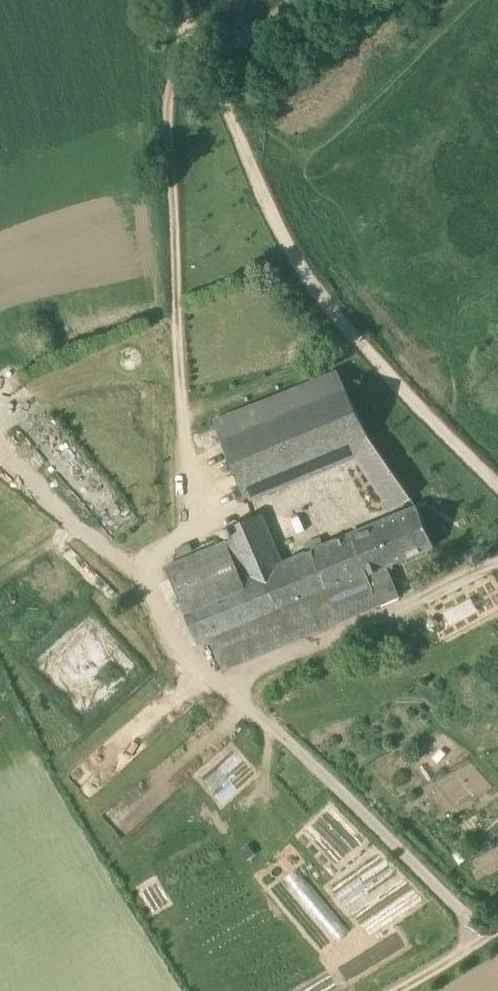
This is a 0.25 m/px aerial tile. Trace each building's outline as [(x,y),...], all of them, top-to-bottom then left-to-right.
[(345,387),(327,396),(320,379),(215,424),(246,501),(357,457),(394,510),(412,497),(369,435),(345,387)] [(376,595),(380,604),(400,596),(387,566),(435,546),(419,507),(284,563),(262,512),(231,525),(238,541),(167,571),(177,593),(199,645),(210,640),(218,658),(376,595)]
